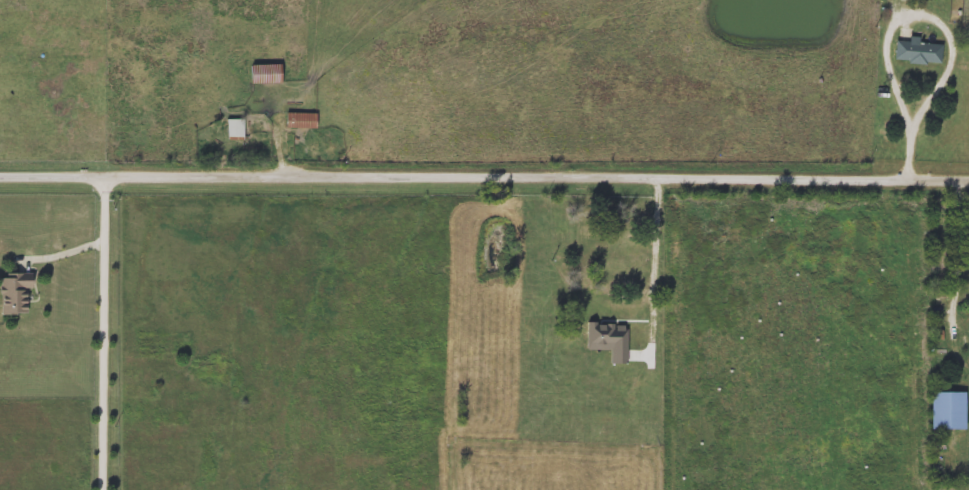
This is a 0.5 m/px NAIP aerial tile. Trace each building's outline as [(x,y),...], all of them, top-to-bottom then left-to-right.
[(940,62),(894,60),(894,40),(908,40),(908,36),(918,36),(918,42),(941,43),(940,62)] [(250,64),(280,64),(280,82),(250,82),(250,64)] [(315,112),(315,127),(285,127),(285,112),(315,112)] [(244,117),(244,137),(227,137),(227,117),(244,117)] [(0,312),(0,272),(29,273),(29,312),(0,312)] [(965,391),(965,427),(930,427),(930,391),(965,391)]
